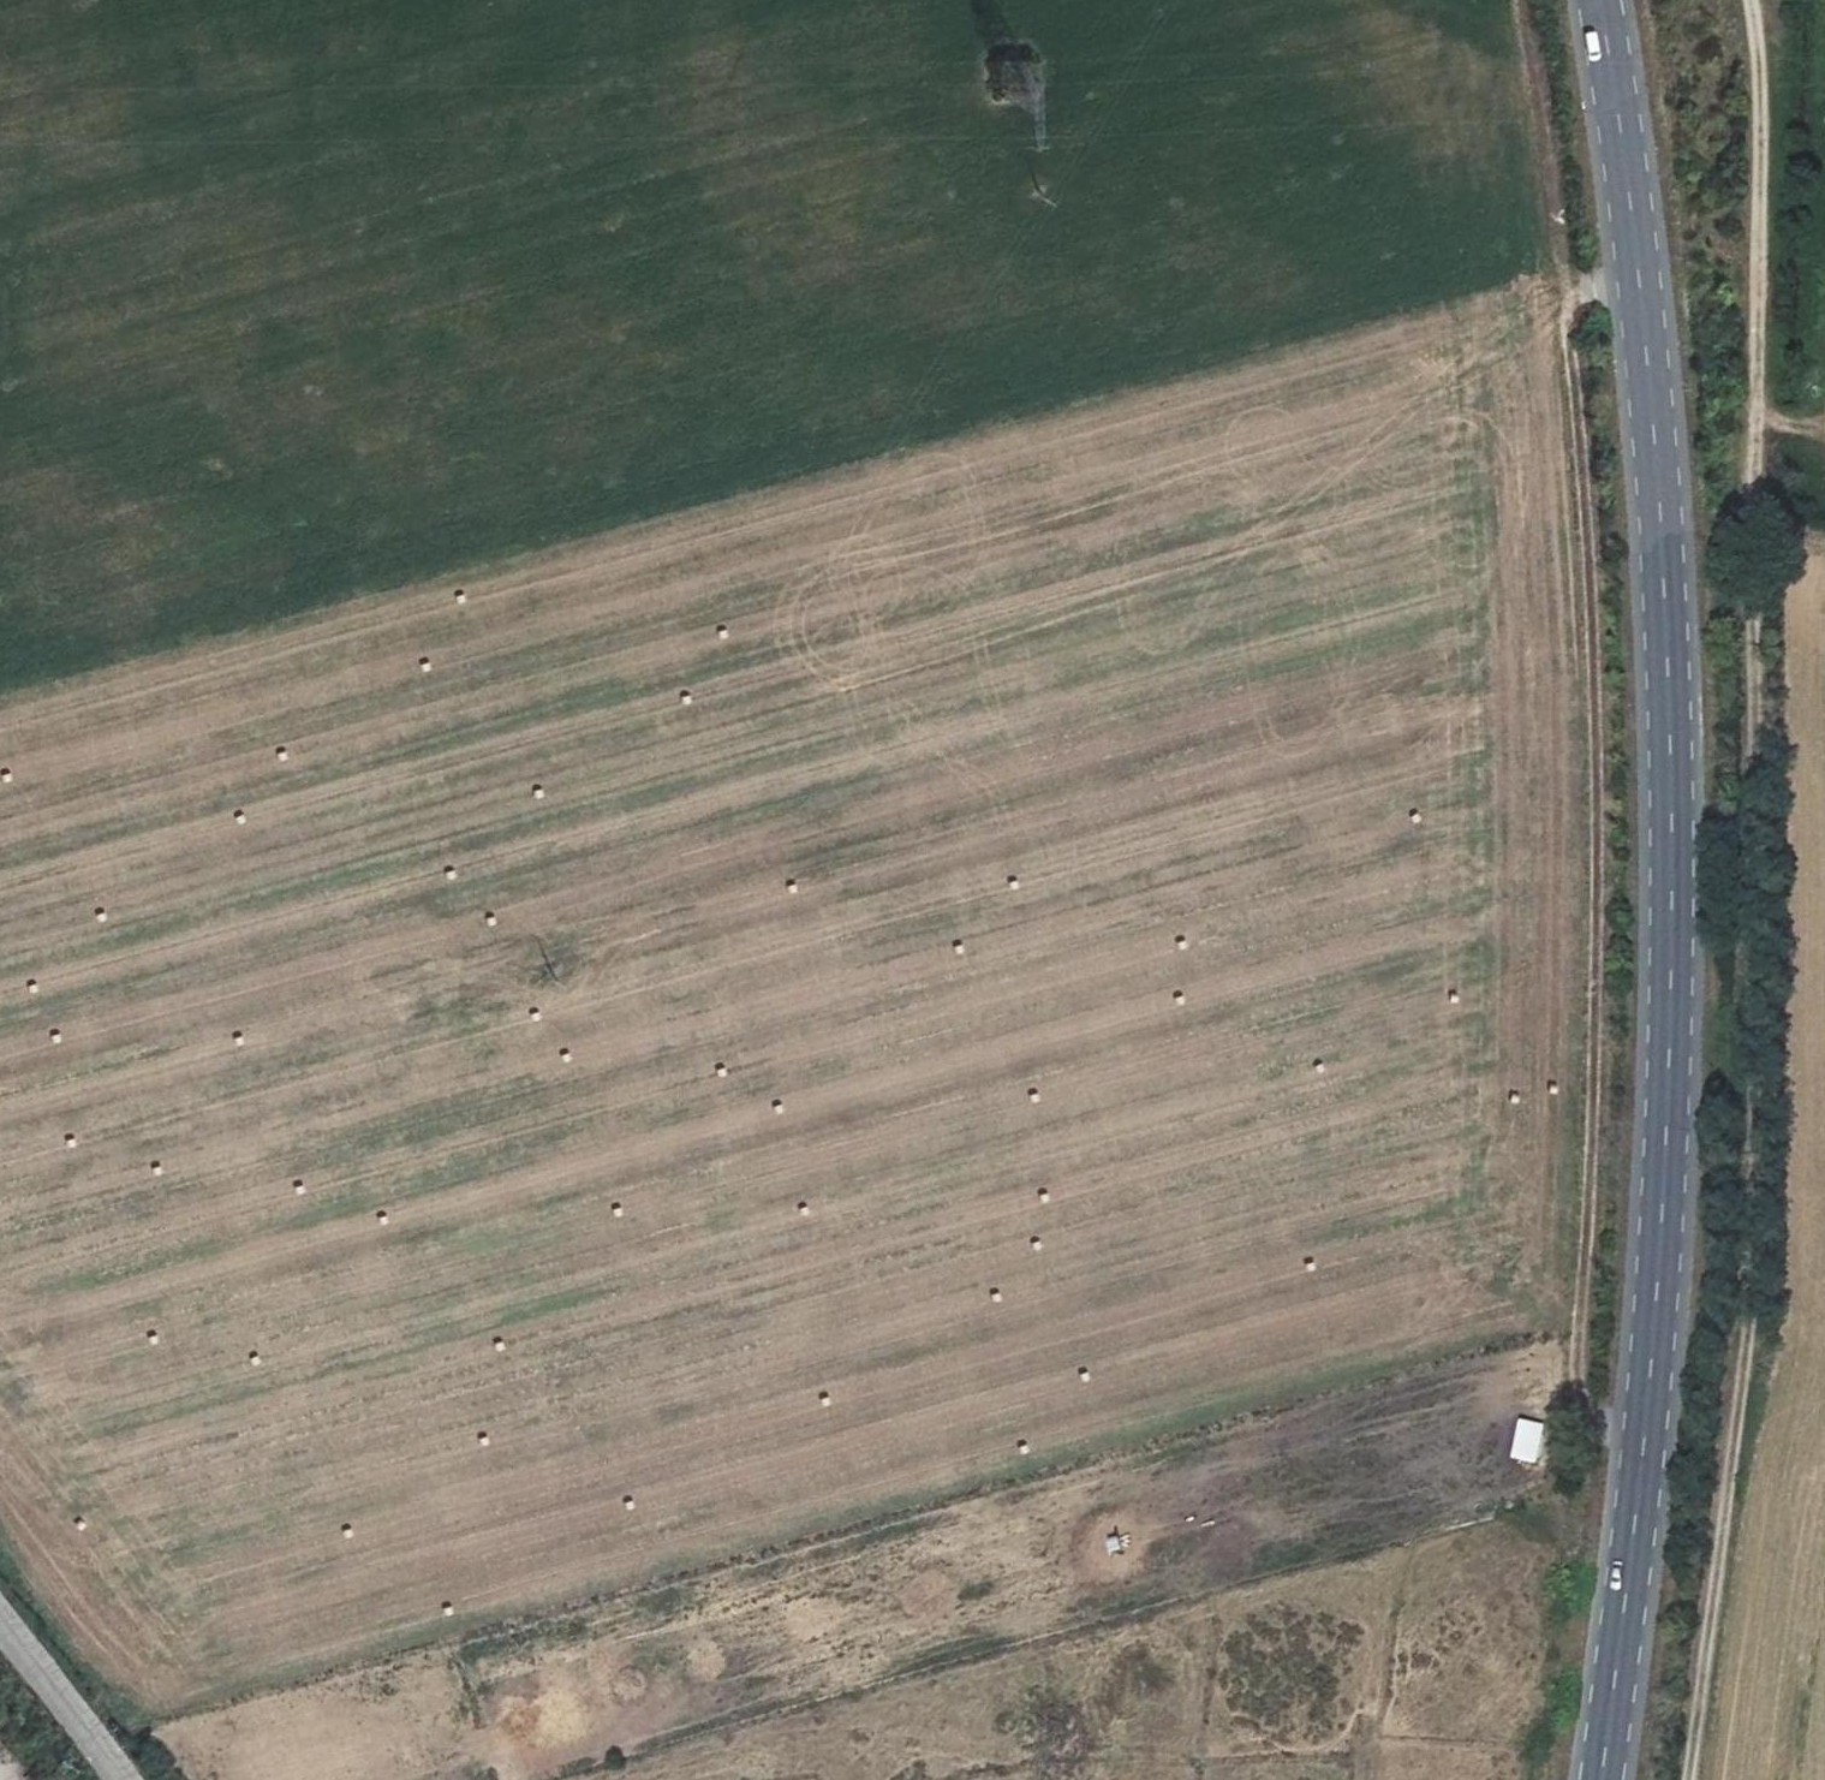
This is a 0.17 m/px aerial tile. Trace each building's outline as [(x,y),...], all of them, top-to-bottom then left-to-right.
[(1538,1463),(1542,1423),(1514,1420),(1511,1461),(1538,1463)]
